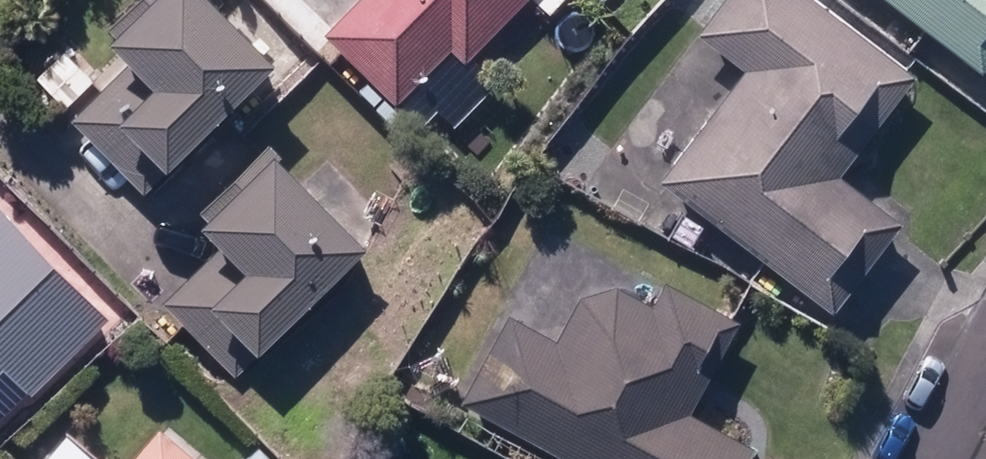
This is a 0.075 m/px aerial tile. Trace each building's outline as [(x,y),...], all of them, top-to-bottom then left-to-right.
[(144,196),(174,167),(169,162),(272,62),(211,0),(149,0),(108,40),(131,63),(71,122),(144,196)] [(395,107),(451,50),(465,63),(526,0),(360,0),(323,38),(395,107)] [(540,27),(566,0),(535,0),(524,12),(540,27)] [(834,314),(902,227),(837,177),(914,79),(811,0),(721,0),(696,32),(746,72),(661,181),(834,314)] [(982,73),(985,67),(985,0),(887,0),(982,73)] [(162,303),(237,378),(265,351),(262,348),(364,246),(271,152),(199,225),(220,245),(162,303)] [(5,365),(36,395),(111,318),(0,211),(0,371),(5,365)] [(675,238),(692,247),(703,228),(687,218),(675,238)] [(563,458),(747,458),(752,450),(689,417),(740,324),(663,283),(649,310),(612,290),(579,300),(557,342),(508,316),(460,404),(563,458)] [(159,429),(133,458),(195,458),(159,429)] [(258,450),(249,458),(268,458),(258,450)]
